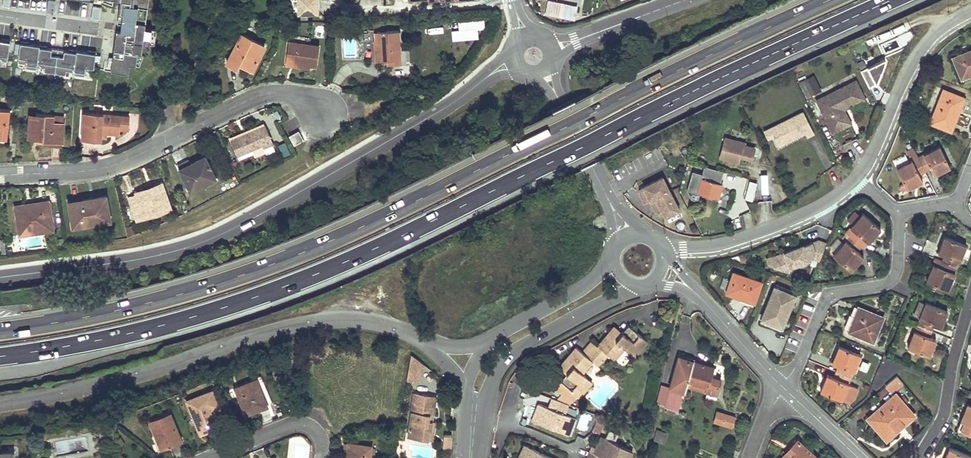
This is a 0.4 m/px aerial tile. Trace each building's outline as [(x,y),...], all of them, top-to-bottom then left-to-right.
[(119,14),(123,15),(147,18),(149,0),(121,0),(119,14)] [(300,12),(318,11),(318,0),(300,0),(300,12)] [(578,8),(565,6),(551,3),(549,16),(576,22),(578,8)] [(102,7),(93,6),(92,18),(101,20),(102,7)] [(147,18),(123,15),(121,31),(117,31),(112,70),(129,72),(130,64),(136,64),(138,52),(149,54),(152,28),(145,27),(147,18)] [(453,39),(479,35),(478,27),(486,26),(484,16),(458,19),(459,27),(452,28),(453,39)] [(379,61),(383,60),(387,60),(402,60),(400,30),(378,31),(378,40),(379,61)] [(253,67),(265,45),(243,34),(228,63),(238,68),(241,61),(253,67)] [(7,65),(11,38),(0,36),(0,64),(7,65)] [(310,66),(317,66),(319,45),(289,41),(286,62),(310,66)] [(19,67),(95,72),(96,47),(21,43),(19,67)] [(954,59),(961,76),(970,72),(970,52),(954,59)] [(861,73),(869,90),(876,87),(886,65),(885,62),(861,73)] [(808,85),(805,78),(798,82),(801,89),(808,85)] [(865,99),(856,81),(817,100),(830,125),(848,116),(844,109),(843,107),(847,105),(849,107),(865,99)] [(961,98),(952,94),(944,91),(931,123),(950,131),(958,113),(955,112),(961,98)] [(955,112),(958,113),(964,99),(961,98),(955,112)] [(7,137),(10,110),(0,108),(0,136),(7,137)] [(814,133),(804,111),(771,127),(775,135),(779,145),(798,136),(797,134),(800,132),(801,135),(805,133),(807,137),(814,133)] [(120,133),(120,130),(120,128),(129,128),(130,115),(84,113),(82,139),(102,140),(103,132),(120,133)] [(35,120),(29,120),(28,138),(43,139),(43,141),(63,143),(64,122),(53,122),(54,116),(36,114),(35,120)] [(848,116),(830,125),(833,132),(851,123),(848,116)] [(264,148),(274,144),(265,125),(231,141),(238,155),(263,144),(264,148)] [(775,135),(771,127),(764,131),(768,139),(775,135)] [(290,137),(294,144),(304,139),(299,132),(290,137)] [(726,138),(721,158),(739,162),(740,157),(741,154),(752,157),(755,149),(744,146),(744,143),(726,138)] [(286,141),(280,143),(283,154),(290,153),(286,141)] [(939,147),(917,158),(924,173),(931,170),(932,173),(938,170),(939,171),(940,173),(950,168),(939,147)] [(912,161),(896,168),(906,188),(907,190),(916,185),(914,182),(921,178),(919,175),(924,173),(917,158),(912,149),(907,152),(912,161)] [(216,178),(205,156),(191,164),(180,169),(191,190),(216,178)] [(178,164),(180,169),(191,164),(189,158),(178,164)] [(663,212),(666,218),(680,211),(672,195),(664,179),(642,191),(639,195),(641,197),(643,200),(640,201),(643,206),(648,204),(650,206),(651,209),(653,208),(655,210),(654,213),(660,214),(663,212)] [(720,180),(718,179),(715,179),(714,183),(701,179),(697,192),(717,198),(722,185),(719,184),(720,180)] [(137,194),(163,185),(161,182),(135,191),(137,194)] [(749,182),(744,199),(751,201),(755,184),(749,182)] [(163,185),(137,194),(129,197),(137,220),(171,208),(163,185)] [(767,187),(765,197),(772,199),(775,190),(767,187)] [(83,202),(70,204),(74,227),(112,219),(107,195),(83,200),(83,202)] [(33,209),(17,211),(20,235),(54,230),(49,200),(32,203),(33,209)] [(32,203),(16,206),(17,211),(33,209),(32,203)] [(843,230),(850,236),(857,243),(861,238),(864,241),(870,234),(872,235),(874,236),(880,229),(862,213),(860,217),(853,224),(848,230),(845,227),(843,230)] [(855,213),(849,220),(853,224),(860,217),(855,213)] [(135,224),(126,227),(129,235),(138,232),(135,224)] [(872,235),(870,234),(864,241),(867,243),(874,236),(872,235)] [(850,236),(833,256),(851,271),(857,264),(854,261),(860,254),(857,251),(861,246),(857,243),(850,236)] [(944,256),(941,261),(957,268),(966,246),(944,237),(940,245),(944,247),(940,255),(942,255),(944,256)] [(819,261),(826,244),(818,241),(803,247),(802,246),(772,258),(771,257),(766,259),(768,265),(788,272),(790,267),(813,258),(819,261)] [(860,254),(854,261),(857,264),(863,257),(860,254)] [(933,274),(929,272),(925,281),(947,290),(957,268),(941,261),(935,259),(932,265),(936,266),(933,274)] [(754,305),(758,294),(762,283),(733,273),(726,293),(734,296),(734,298),(754,305)] [(782,328),(795,295),(774,287),(761,319),(782,328)] [(931,332),(932,332),(934,326),(937,327),(940,320),(943,322),(947,312),(925,303),(916,326),(931,332)] [(851,333),(862,338),(873,342),(882,318),(858,308),(852,323),(855,325),(851,333)] [(612,330),(605,338),(598,346),(608,354),(614,360),(624,348),(634,356),(647,341),(629,325),(622,333),(619,336),(612,330)] [(931,332),(916,326),(907,347),(929,357),(932,348),(929,347),(932,339),(929,338),(931,332)] [(612,330),(619,336),(622,333),(614,327),(612,330)] [(592,342),(587,347),(603,360),(608,354),(598,346),(592,342)] [(562,363),(566,367),(570,370),(567,374),(561,381),(579,397),(592,382),(582,373),(592,361),(582,353),(576,347),(562,363)] [(592,361),(598,366),(603,360),(587,347),(582,353),(592,361)] [(835,372),(851,378),(860,356),(838,347),(835,356),(838,358),(835,364),(838,366),(835,372)] [(419,379),(423,363),(412,354),(408,377),(419,379)] [(717,395),(719,388),(721,380),(710,377),(713,367),(679,357),(670,388),(663,386),(658,402),(665,404),(665,407),(675,410),(681,390),(684,391),(686,386),(717,395)] [(559,367),(567,374),(570,370),(566,367),(562,363),(559,367)] [(827,384),(825,383),(823,382),(820,391),(848,403),(854,400),(858,390),(848,385),(851,378),(835,372),(833,378),(830,377),(827,384)] [(902,383),(899,380),(897,377),(893,380),(899,387),(902,383)] [(246,415),(257,411),(268,406),(257,380),(235,388),(246,415)] [(886,386),(891,392),(899,387),(893,380),(886,386)] [(861,420),(891,393),(886,387),(856,414),(861,420)] [(221,426),(217,417),(213,408),(218,407),(212,391),(187,401),(201,434),(221,426)] [(408,437),(427,440),(429,430),(434,431),(435,422),(431,421),(435,396),(415,393),(408,437)] [(896,431),(896,430),(895,429),(912,415),(895,395),(870,417),(881,430),(878,432),(885,440),(896,431)] [(557,400),(552,398),(548,408),(554,410),(557,400)] [(570,405),(557,400),(554,410),(548,408),(541,405),(535,421),(572,435),(578,419),(567,415),(570,405)] [(970,406),(967,405),(960,421),(961,421),(958,430),(970,435),(970,403),(970,406)] [(171,412),(150,420),(155,434),(158,433),(165,448),(182,440),(171,412)] [(722,423),(725,414),(718,412),(715,421),(722,423)] [(732,426),(733,421),(734,417),(725,414),(722,423),(732,426)] [(896,430),(896,431),(914,416),(912,415),(895,429),(896,430)] [(867,419),(878,432),(881,430),(870,417),(867,419)] [(667,434),(662,432),(658,431),(655,440),(664,443),(667,434)] [(158,433),(155,434),(162,449),(165,448),(158,433)] [(588,457),(631,457),(634,451),(602,437),(594,453),(591,452),(588,457)] [(793,451),(796,453),(792,457),(817,457),(798,440),(791,448),(793,451)] [(346,457),(370,457),(372,446),(348,443),(347,449),(346,457)] [(524,444),(518,457),(553,457),(524,444)] [(791,448),(781,457),(792,457),(796,453),(793,451),(791,448)] [(970,457),(949,448),(945,457),(947,457),(970,457)]
